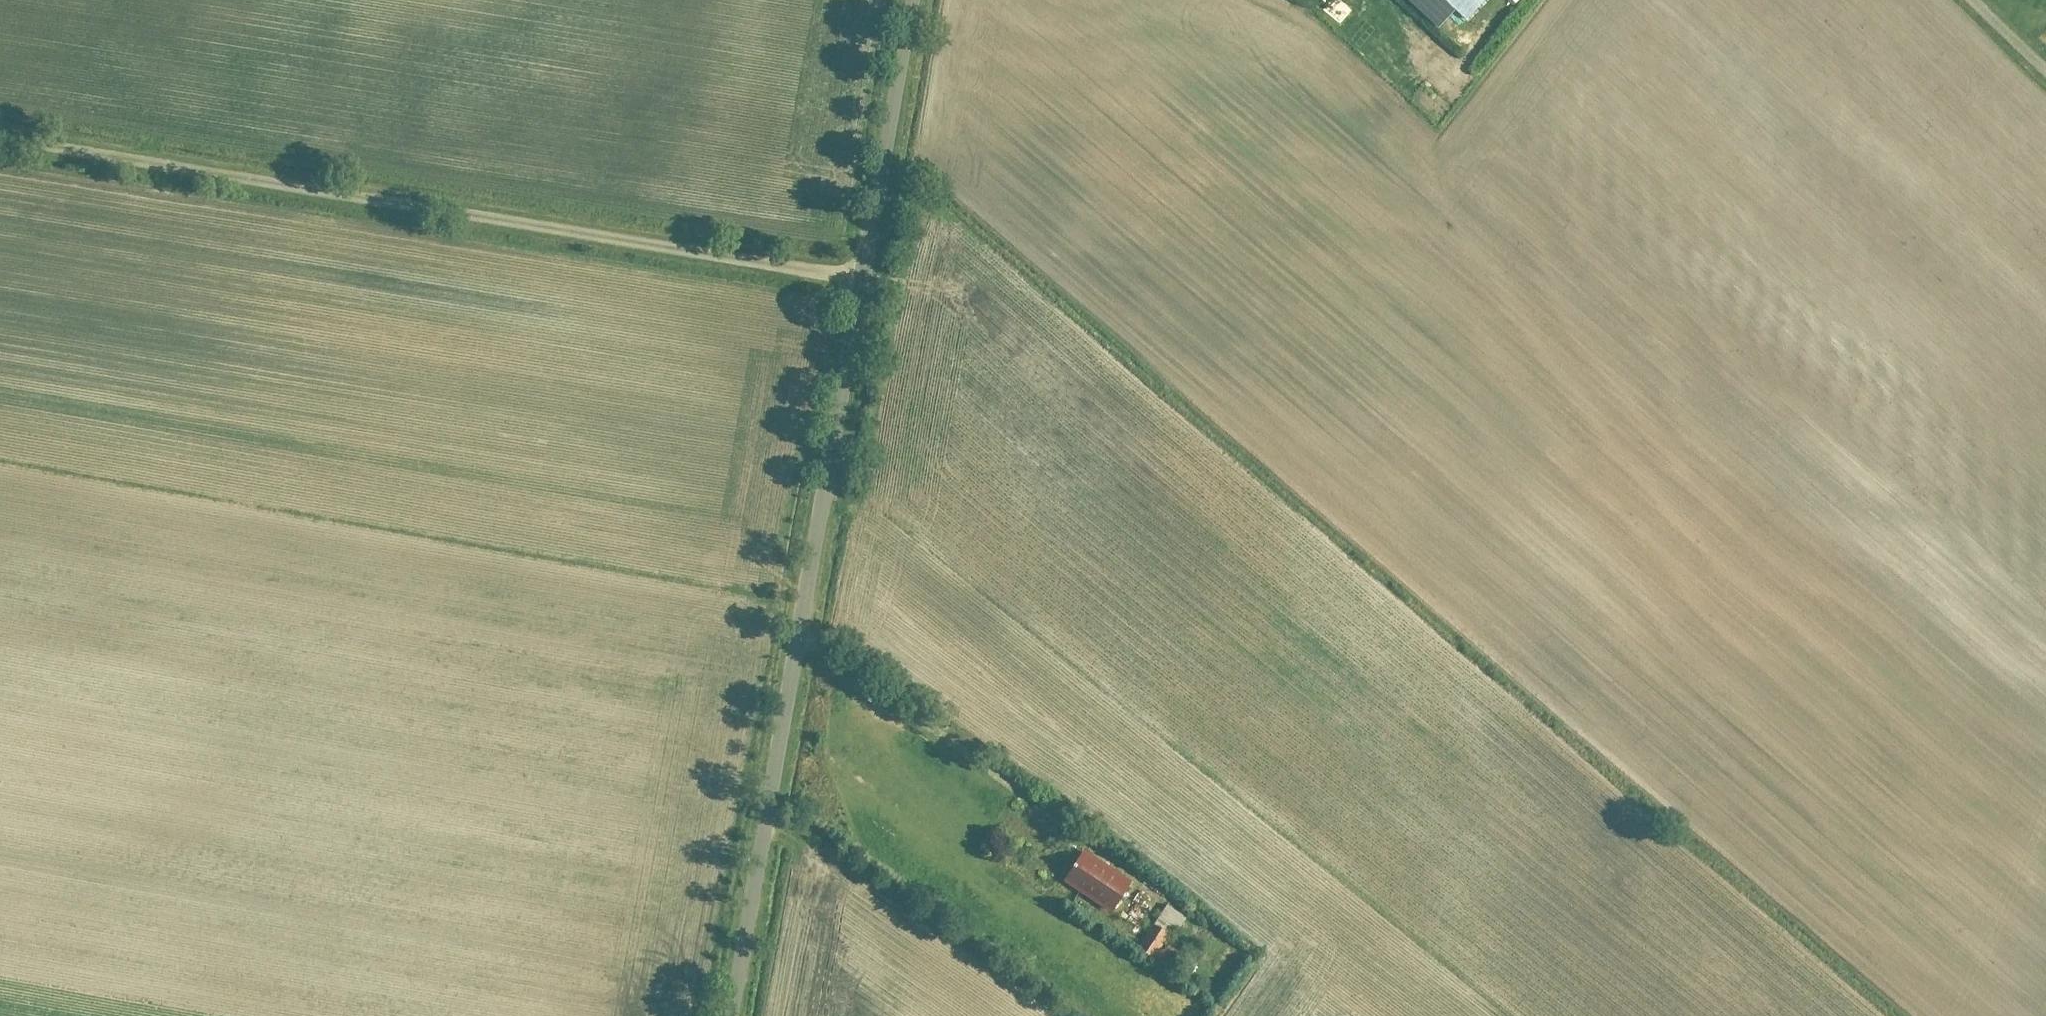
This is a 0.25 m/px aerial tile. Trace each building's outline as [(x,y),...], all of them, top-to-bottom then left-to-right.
[(1463,24),(1486,0),(1437,0),(1463,24)] [(1078,861),(1062,888),(1111,917),(1127,890),(1078,861)] [(1187,923),(1164,910),(1157,921),(1180,935),(1187,923)] [(1152,930),(1138,955),(1152,962),(1165,938),(1152,930)] [(1169,948),(1161,959),(1177,970),(1185,959),(1169,948)]
